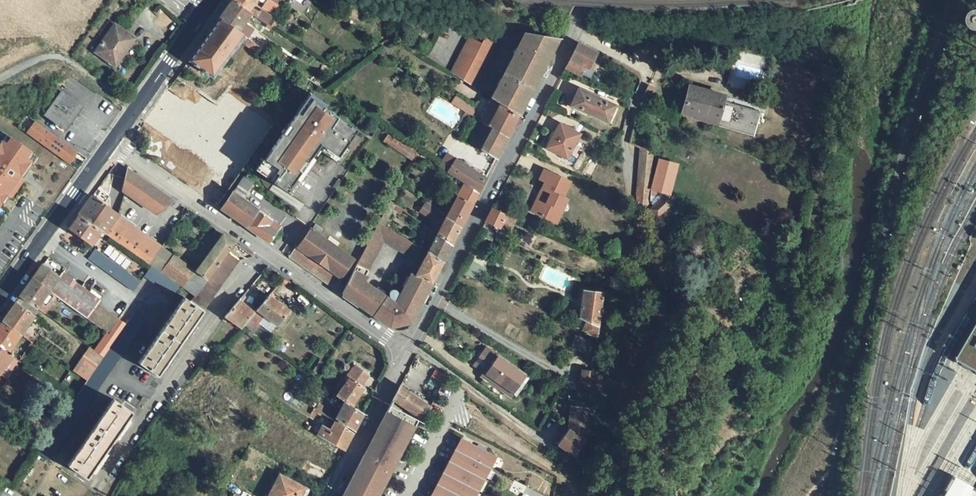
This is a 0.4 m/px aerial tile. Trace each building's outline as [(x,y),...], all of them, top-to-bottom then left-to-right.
[(232,0),(231,0),(218,18),(239,32),(245,23),(251,14),(249,12),(232,0)] [(249,12),(257,0),(232,0),(249,12)] [(974,12),(971,12),(969,14),(968,15),(967,17),(966,19),(967,21),(967,24),(968,25),(970,26),(972,27),(975,27),(975,12),(974,12)] [(218,18),(187,60),(213,79),(220,69),(239,42),(244,36),(239,32),(218,18)] [(115,25),(95,52),(114,65),(133,38),(115,25)] [(525,33),(490,99),(491,99),(518,115),(559,38),(525,33)] [(244,36),(239,42),(257,53),(261,47),(244,36)] [(470,38),(451,73),(474,88),(497,45),(484,38),(482,44),(470,38)] [(579,43),(566,70),(581,78),(582,75),(590,79),(594,71),(588,69),(596,52),(579,43)] [(769,72),(764,71),(760,83),(766,85),(769,72)] [(648,86),(640,101),(647,104),(655,89),(648,86)] [(724,96),(689,86),(682,111),(718,121),(723,101),(724,96)] [(614,106),(579,89),(571,106),(608,123),(614,106)] [(62,92),(44,115),(62,128),(79,104),(62,92)] [(311,92),(297,112),(299,113),(302,116),(314,99),(326,108),(329,105),(311,92)] [(467,113),(471,116),(475,109),(455,97),(451,103),(467,113)] [(276,184),(288,193),(298,180),(313,157),(315,154),(322,145),(340,157),(346,148),(359,130),(326,108),(314,99),(302,116),(299,113),(290,125),(294,128),(288,137),(284,134),(267,159),(270,161),(262,174),(262,180),(265,186),(269,190),(271,191),(276,184)] [(507,137),(518,115),(491,99),(479,120),(484,124),(507,137)] [(25,135),(70,164),(78,150),(33,122),(25,135)] [(560,123),(546,148),(567,159),(580,134),(560,123)] [(289,124),(283,133),(284,134),(288,137),(294,128),(290,125),(289,124)] [(497,159),(507,137),(484,124),(473,145),(481,150),(497,159)] [(2,202),(7,194),(11,197),(31,169),(27,166),(35,155),(8,135),(3,141),(0,146),(0,204),(2,202)] [(399,153),(404,147),(387,135),(383,142),(399,153)] [(315,154),(317,156),(321,151),(340,164),(349,150),(346,148),(340,157),(322,145),(315,154)] [(416,155),(404,147),(399,153),(412,162),(416,155)] [(653,154),(640,147),(637,201),(649,206),(650,199),(651,190),(650,190),(649,189),(650,186),(653,154)] [(448,154),(439,167),(447,173),(456,160),(448,154)] [(298,180),(302,183),(317,160),(313,157),(298,180)] [(265,158),(256,171),(262,174),(270,161),(267,159),(265,158)] [(456,160),(447,173),(464,184),(479,194),(486,179),(456,160)] [(677,165),(659,160),(651,190),(663,193),(670,195),(677,165)] [(173,202),(126,168),(121,192),(124,194),(156,215),(173,202)] [(570,183),(545,172),(540,181),(546,183),(532,213),(553,222),(558,209),(563,212),(568,201),(563,199),(570,183)] [(245,177),(237,189),(246,195),(254,183),(245,177)] [(464,184),(446,215),(462,227),(479,194),(464,184)] [(237,189),(234,193),(243,199),(246,195),(237,189)] [(655,205),(650,210),(657,218),(673,204),(665,196),(663,193),(651,190),(650,199),(655,205)] [(91,197),(78,215),(101,231),(105,234),(118,216),(102,205),(108,197),(100,192),(95,200),(91,197)] [(234,193),(232,192),(221,209),(246,227),(269,243),(280,227),(257,212),(259,210),(243,199),(234,193)] [(219,193),(212,203),(217,207),(224,197),(219,193)] [(2,202),(5,205),(11,197),(7,194),(2,202)] [(425,207),(428,203),(427,202),(422,209),(431,216),(434,213),(425,207)] [(430,230),(436,234),(452,245),(462,227),(446,215),(436,208),(428,203),(425,207),(434,213),(431,216),(436,219),(430,230)] [(492,208),(485,222),(499,229),(500,227),(510,232),(517,219),(492,208)] [(558,209),(553,222),(557,224),(563,212),(558,209)] [(78,215),(68,229),(91,245),(101,231),(78,215)] [(162,246),(118,216),(105,234),(149,265),(162,246)] [(312,230),(309,228),(289,257),(333,287),(354,259),(318,235),(323,229),(316,224),(312,230)] [(421,262),(422,263),(416,276),(431,284),(443,262),(427,253),(421,249),(380,224),(355,271),(342,294),(378,319),(388,299),(372,288),(365,282),(368,278),(365,277),(384,242),(420,264),(421,262)] [(443,262),(452,245),(436,234),(431,230),(426,227),(421,235),(433,242),(428,250),(427,253),(443,262)] [(195,272),(173,256),(161,273),(181,286),(195,296),(196,297),(208,281),(228,253),(236,243),(223,235),(195,272)] [(95,250),(88,259),(133,292),(140,282),(105,257),(95,250)] [(191,302),(192,303),(204,311),(240,261),(228,253),(208,281),(196,297),(195,296),(191,302)] [(471,261),(465,274),(479,280),(485,267),(471,261)] [(42,265),(33,278),(49,290),(59,278),(42,265)] [(181,286),(161,273),(152,266),(144,276),(174,296),(181,286)] [(63,273),(59,278),(49,290),(55,294),(104,331),(108,333),(109,334),(116,324),(94,309),(101,300),(63,273)] [(411,322),(431,284),(416,276),(411,274),(400,296),(388,299),(378,319),(389,327),(392,324),(409,321),(411,322)] [(285,277),(281,281),(288,287),(291,282),(285,277)] [(610,277),(606,285),(618,291),(622,282),(610,277)] [(33,278),(19,296),(44,314),(49,308),(46,306),(55,294),(49,290),(33,278)] [(583,291),(580,318),(581,319),(588,322),(583,331),(597,338),(602,293),(595,292),(583,291)] [(290,311),(269,296),(257,311),(278,326),(290,311)] [(184,297),(138,363),(159,377),(204,311),(192,303),(191,302),(184,297)] [(240,299),(238,301),(253,315),(255,313),(240,299)] [(238,301),(224,318),(241,329),(253,315),(238,301)] [(15,302),(2,321),(20,334),(31,319),(33,315),(15,302)] [(109,349),(104,357),(115,365),(146,321),(134,313),(116,339),(109,349)] [(578,323),(575,328),(583,331),(588,322),(581,319),(579,323),(578,323)] [(0,323),(0,346),(8,352),(20,334),(2,321),(0,323)] [(953,361),(964,368),(975,374),(975,321),(953,361)] [(576,335),(572,348),(580,351),(587,353),(588,353),(591,343),(592,340),(585,338),(576,335)] [(591,343),(588,353),(596,354),(597,344),(591,343)] [(12,356),(8,352),(0,346),(0,372),(12,356)] [(85,360),(76,373),(87,381),(104,357),(90,347),(81,359),(85,360)] [(486,348),(474,365),(485,372),(484,373),(503,387),(501,390),(511,397),(526,376),(486,348)] [(73,400),(37,453),(49,461),(115,365),(104,357),(87,381),(73,400)] [(542,364),(540,368),(550,375),(554,369),(543,363),(542,364)] [(357,367),(336,396),(344,402),(351,406),(365,388),(361,385),(369,375),(357,367)] [(594,374),(584,372),(582,383),(591,389),(594,374)] [(437,373),(431,381),(443,389),(449,381),(437,373)] [(484,373),(482,376),(501,390),(503,387),(484,373)] [(400,386),(393,399),(425,421),(432,407),(400,386)] [(114,399),(67,465),(87,479),(133,413),(114,399)] [(344,402),(334,418),(354,431),(363,414),(351,406),(344,402)] [(398,456),(417,420),(390,405),(371,441),(398,456)] [(572,406),(569,428),(586,440),(588,426),(590,408),(572,406)] [(316,408),(314,408),(311,414),(315,416),(317,414),(320,411),(316,408)] [(330,430),(325,440),(344,451),(353,433),(335,421),(330,430)] [(330,430),(324,427),(320,437),(325,440),(330,430)] [(586,440),(569,428),(556,445),(582,462),(586,440)] [(476,445),(461,438),(459,443),(473,451),(476,445)] [(596,442),(586,440),(582,462),(592,463),(596,442)] [(393,467),(398,456),(371,441),(364,455),(364,454),(365,454),(366,454),(367,454),(368,454),(393,467)] [(478,491),(484,479),(490,468),(496,456),(476,445),(473,451),(459,443),(455,449),(452,456),(466,464),(464,468),(461,474),(446,466),(443,472),(440,479),(454,487),(452,492),(449,495),(475,495),(478,491)] [(393,467),(368,454),(367,454),(366,454),(365,454),(364,454),(364,455),(343,495),(378,495),(393,467)] [(466,464),(452,456),(449,461),(464,468),(466,464)] [(464,468),(449,461),(446,466),(461,474),(464,468)] [(280,475),(268,495),(303,495),(307,489),(280,475)] [(454,487),(440,479),(437,484),(452,492),(454,487)] [(975,495),(975,492),(971,490),(961,483),(953,479),(943,495),(975,495)] [(437,484),(435,489),(447,495),(449,495),(452,492),(437,484)]
